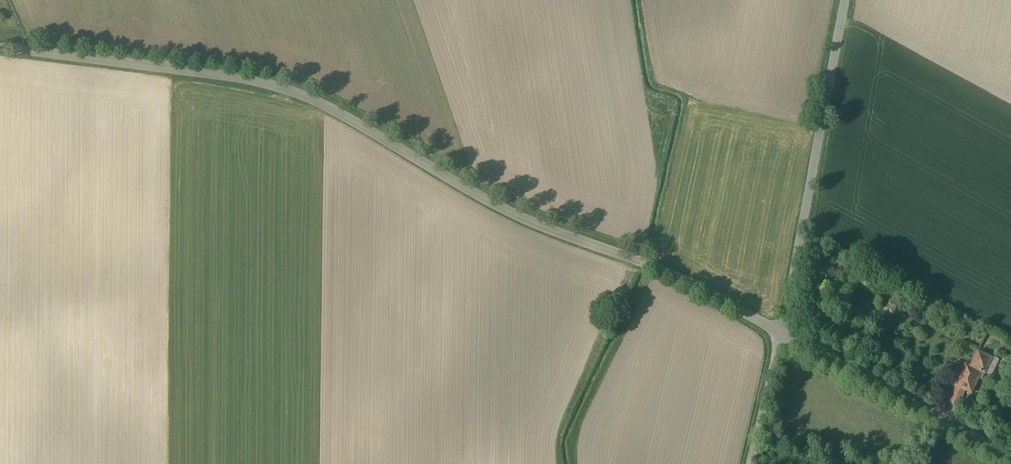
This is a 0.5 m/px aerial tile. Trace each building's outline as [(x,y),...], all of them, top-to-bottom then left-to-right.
[(990,378),(998,361),(977,351),(969,366),(965,364),(964,364),(948,401),(958,406),(964,393),(971,396),(979,380),(981,381),(984,375),(990,378)] [(898,374),(884,367),(881,374),(894,381),(898,374)]
